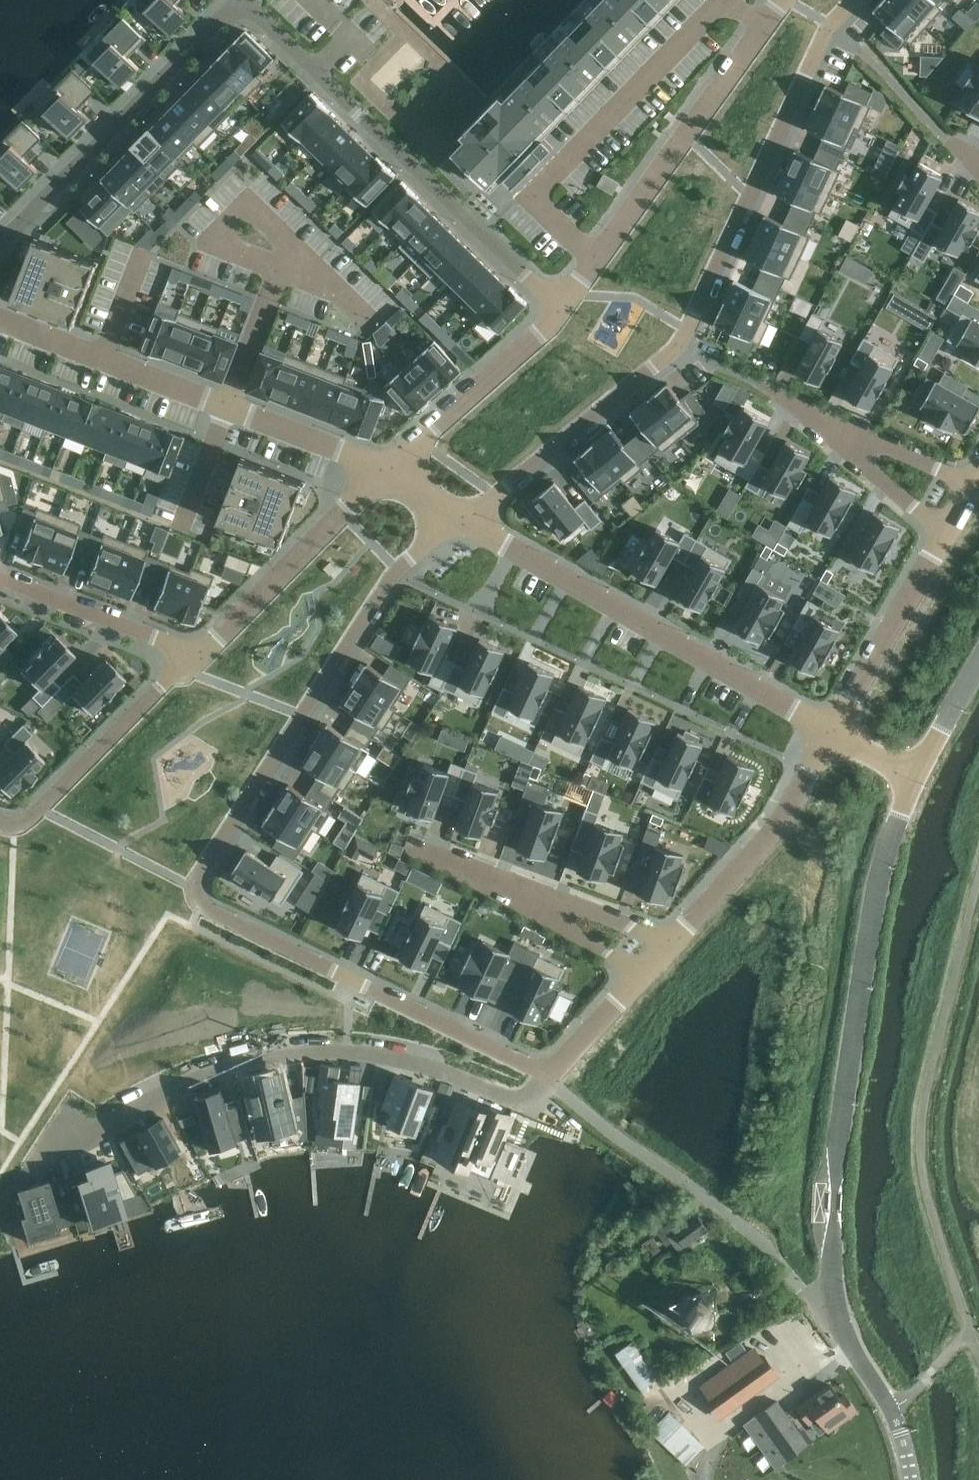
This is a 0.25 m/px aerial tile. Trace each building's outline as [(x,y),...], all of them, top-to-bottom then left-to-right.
[(154,18),(171,35),(189,17),(179,6),(185,0),(140,0),(138,2),(147,11),(144,14),(151,21),(154,18)] [(453,152),(488,186),(670,0),(601,0),(453,152)] [(873,10),(889,24),(880,34),(899,51),(907,41),(911,45),(927,27),(897,0),(883,0),(873,10)] [(927,27),(943,9),(939,6),(945,0),(897,0),(927,27)] [(978,17),(978,1),(978,0),(974,0),(958,18),(969,28),(978,17)] [(91,57),(120,86),(139,68),(128,57),(146,39),(124,17),(104,37),(108,40),(91,57)] [(274,59),(245,30),(228,47),(258,76),(258,75),(274,59)] [(258,76),(228,47),(212,64),(213,66),(214,65),(243,94),(243,95),(246,98),(264,80),(258,75),(258,76)] [(213,66),(198,81),(227,110),(228,110),(243,95),(243,94),(214,65),(213,66)] [(54,88),(58,91),(41,109),(70,138),(88,119),(78,109),(96,91),(73,69),(54,88)] [(958,103),(978,118),(978,75),(978,76),(973,73),(963,86),(968,90),(958,103)] [(227,110),(198,81),(182,98),(215,130),(232,113),(228,110),(227,110)] [(825,84),(815,106),(861,128),(871,106),(867,104),(872,93),(850,82),(844,93),(825,84)] [(330,111),(312,93),(283,122),(299,138),(300,139),(327,111),(329,112),(330,111)] [(292,93),(283,101),(289,107),(298,98),(292,93)] [(215,130),(182,98),(166,114),(196,143),(195,144),(198,147),(215,130)] [(283,101),(275,110),(281,116),(289,107),(283,101)] [(810,118),(805,127),(824,136),(819,147),(842,158),(847,147),(851,149),(861,128),(815,106),(815,108),(811,106),(806,116),(810,118)] [(314,156),(343,127),(329,112),(327,111),(300,139),(299,138),(298,140),(314,156)] [(196,143),(166,114),(151,129),(150,130),(176,156),(175,156),(179,160),(195,144),(196,143)] [(20,189),(38,171),(23,156),(41,138),(23,120),(0,143),(0,170),(20,189)] [(266,131),(260,125),(252,134),(257,139),(266,131)] [(359,142),(343,127),(314,156),(330,172),(359,142)] [(151,129),(149,128),(132,145),(133,147),(134,146),(160,172),(161,171),(175,156),(176,156),(150,130),(151,129)] [(257,139),(252,134),(243,142),(249,148),(257,139)] [(544,137),(505,177),(514,186),(553,146),(544,137)] [(375,158),(359,142),(330,172),(348,189),(350,188),(349,187),(376,159),(375,158)] [(133,147),(118,163),(151,195),(168,178),(161,171),(160,172),(134,146),(133,147)] [(787,157),(782,168),(786,170),(785,171),(831,193),(841,171),(837,169),(842,158),(819,147),(814,158),(795,150),(791,159),(787,157)] [(367,204),(395,174),(377,156),(375,158),(376,159),(349,187),(350,188),(367,204)] [(269,171),(275,165),(266,157),(261,162),(269,171)] [(220,167),(225,172),(234,164),(228,158),(220,167)] [(118,163),(101,180),(106,184),(106,183),(132,209),(135,211),(151,195),(118,163)] [(903,192),(889,215),(924,235),(931,222),(937,212),(926,206),(937,187),(942,178),(943,177),(919,163),(911,177),(906,174),(897,189),(903,192)] [(283,173),(275,165),(269,171),(278,179),(283,173)] [(225,172),(220,167),(211,175),(217,181),(225,172)] [(779,183),(775,193),(794,202),(788,213),(811,223),(817,212),(821,214),(831,193),(785,171),(784,173),(780,171),(775,182),(779,183)] [(388,225),(389,226),(416,198),(417,199),(419,197),(402,180),(373,210),(388,225)] [(106,184),(81,208),(99,226),(107,234),(132,209),(106,183),(106,184)] [(308,197),(299,188),(293,194),(302,203),(308,197)] [(202,196),(196,191),(188,199),(193,205),(202,196)] [(316,205),(308,197),(302,203),(311,211),(316,205)] [(403,243),(432,213),(417,199),(416,198),(389,226),(388,225),(387,227),(403,243)] [(179,208),(185,213),(193,205),(188,199),(179,208)] [(913,255),(924,261),(935,242),(958,255),(966,241),(971,244),(978,231),(978,229),(974,227),(978,219),(978,211),(959,199),(958,200),(942,228),(931,222),(924,235),(913,255)] [(415,261),(447,228),(432,213),(403,243),(400,246),(415,261)] [(756,222),(751,233),(755,235),(754,236),(800,258),(811,236),(806,234),(811,223),(788,213),(783,224),(764,215),(760,224),(756,222)] [(164,223),(156,232),(162,237),(170,229),(164,223)] [(343,232),(335,223),(329,229),(338,238),(343,232)] [(437,270),(463,243),(447,228),(415,261),(431,276),(437,270)] [(162,237),(156,232),(147,240),(153,246),(162,237)] [(356,244),(348,236),(342,242),(351,250),(356,244)] [(749,249),(744,258),(763,267),(758,278),(781,288),(786,278),(790,279),(800,258),(754,236),(754,237),(753,238),(750,236),(745,247),(749,249)] [(99,262),(35,237),(10,301),(74,326),(99,262)] [(478,258),(463,243),(437,270),(452,284),(453,285),(478,258)] [(842,271),(869,279),(874,265),(847,256),(842,271)] [(374,273),(380,267),(371,258),(365,264),(374,273)] [(465,303),(494,274),(478,258),(453,285),(452,284),(449,287),(464,302),(465,303)] [(388,275),(380,267),(374,273),(382,281),(388,275)] [(193,276),(182,271),(179,279),(190,283),(193,276)] [(508,288),(494,274),(465,303),(464,302),(461,306),(478,322),(483,317),(482,316),(509,288),(508,288)] [(201,287),(204,280),(193,276),(190,283),(201,287)] [(726,288),(721,298),(725,300),(724,302),(770,323),(770,322),(766,320),(781,288),(758,278),(753,289),(734,280),(730,289),(726,288)] [(960,284),(954,294),(968,302),(974,292),(960,284)] [(527,303),(510,286),(508,288),(509,288),(482,316),(483,317),(498,332),(527,303)] [(234,291),(222,287),(219,294),(231,299),(234,291)] [(410,297),(402,289),(396,294),(405,303),(410,297)] [(245,296),(234,291),(231,299),(242,303),(245,296)] [(893,293),(887,309),(933,326),(939,310),(893,293)] [(419,305),(410,297),(405,303),(413,311),(419,305)] [(156,311),(141,349),(163,358),(164,355),(163,355),(177,319),(176,318),(178,312),(179,309),(159,301),(156,311)] [(724,302),(714,323),(733,332),(727,343),(750,354),(755,343),(760,345),(770,323),(724,302)] [(183,363),(200,320),(178,312),(176,318),(177,319),(163,355),(164,355),(183,363)] [(297,324),(300,317),(289,312),(286,320),(297,324)] [(401,319),(396,313),(387,321),(392,327),(401,319)] [(796,371),(795,372),(820,385),(828,371),(829,371),(837,357),(835,356),(843,342),(819,329),(824,320),(813,314),(800,337),(811,343),(798,367),(796,371)] [(948,340),(966,350),(963,355),(978,365),(978,323),(963,314),(948,340)] [(311,321),(300,317),(297,324),(308,329),(311,321)] [(441,327),(433,319),(427,324),(436,333),(441,327)] [(221,328),(200,320),(183,363),(203,370),(204,371),(217,334),(218,335),(221,328)] [(383,335),(392,327),(387,321),(378,329),(383,335)] [(203,370),(202,373),(224,381),(242,334),(222,326),(221,328),(218,335),(217,334),(204,371),(203,370)] [(450,336),(441,327),(436,333),(444,342),(450,336)] [(337,340),(340,332),(329,328),(326,336),(337,340)] [(351,337),(340,332),(337,340),(349,344),(351,337)] [(846,395),(845,396),(869,410),(877,396),(879,396),(887,382),(886,381),(899,358),(864,338),(851,361),(862,367),(846,395)] [(371,341),(363,342),(365,354),(373,352),(371,341)] [(462,371),(434,341),(418,355),(417,356),(443,385),(444,387),(462,371)] [(456,342),(451,348),(460,357),(465,351),(456,342)] [(265,344),(247,390),(269,399),(270,397),(269,396),(283,360),(285,353),(286,352),(265,344)] [(375,364),(373,352),(365,354),(367,366),(375,364)] [(290,404),(306,361),(285,353),(283,360),(269,396),(270,397),(290,404)] [(428,398),(443,385),(417,356),(418,355),(417,353),(399,369),(401,371),(401,370),(427,399),(428,398)] [(918,357),(914,364),(925,370),(929,363),(924,360),(918,357)] [(327,369),(306,361),(290,404),(310,412),(327,369)] [(377,376),(375,364),(367,366),(369,378),(377,376)] [(1,420),(19,375),(0,368),(0,420),(1,420)] [(310,412),(330,420),(345,382),(346,382),(348,378),(327,369),(310,412)] [(412,416),(430,400),(428,398),(427,399),(401,370),(401,371),(385,385),(412,416)] [(19,375),(1,420),(21,428),(25,419),(39,383),(19,375)] [(921,407),(930,413),(927,418),(953,433),(956,428),(966,433),(978,410),(978,406),(936,381),(921,407)] [(345,382),(330,420),(349,428),(350,428),(364,392),(365,392),(366,390),(346,382),(345,382)] [(59,390),(39,383),(25,419),(45,426),(59,390)] [(667,383),(649,398),(681,437),(699,422),(696,419),(706,411),(690,391),(680,399),(667,383)] [(733,398),(744,404),(750,393),(739,387),(733,398)] [(79,398),(59,390),(45,426),(65,434),(79,398)] [(348,430),(370,438),(380,414),(383,416),(387,406),(383,405),(385,400),(365,392),(364,392),(350,428),(349,428),(348,430)] [(638,407),(630,413),(644,429),(634,437),(650,457),(660,449),(663,453),(681,437),(649,398),(648,399),(645,396),(636,403),(638,407)] [(99,406),(79,398),(65,434),(85,442),(99,406)] [(119,414),(99,406),(85,442),(106,450),(119,414)] [(729,436),(716,459),(750,479),(759,463),(765,453),(754,447),(769,421),(745,408),(737,422),(732,419),(724,433),(729,436)] [(106,450),(102,459),(122,467),(126,458),(140,421),(119,414),(106,450)] [(160,429),(140,421),(126,458),(146,465),(160,429)] [(181,437),(160,429),(146,465),(167,473),(181,437)] [(601,432),(592,439),(594,442),(593,444),(625,483),(644,468),(641,464),(650,457),(634,437),(625,445),(611,429),(603,435),(601,432)] [(750,479),(746,486),(758,492),(763,484),(786,497),(794,483),(799,486),(808,471),(802,468),(811,454),(787,441),(770,469),(759,463),(750,479)] [(593,444),(575,459),(588,475),(578,483),(594,502),(622,480),(625,484),(625,483),(593,444)] [(29,469),(32,461),(20,457),(18,464),(29,469)] [(242,457),(217,521),(281,545),(306,481),(242,457)] [(40,473),(43,465),(32,461),(29,469),(40,473)] [(69,484),(72,477),(61,472),(58,480),(69,484)] [(81,489),(83,481),(72,477),(69,484),(81,489)] [(803,498),(788,524),(801,531),(806,523),(831,537),(836,528),(837,528),(853,502),(851,501),(857,492),(830,477),(814,505),(803,498)] [(554,482),(533,499),(543,512),(542,513),(553,526),(554,525),(564,537),(586,520),(592,528),(602,519),(586,499),(576,508),(554,482)] [(717,510),(730,517),(744,492),(731,485),(717,510)] [(109,500),(112,492),(101,488),(98,495),(109,500)] [(121,504),(124,497),(112,492),(109,500),(121,504)] [(150,516),(153,508),(142,504),(139,511),(150,516)] [(40,563),(58,516),(36,507),(34,512),(23,507),(13,531),(25,535),(18,555),(40,563)] [(873,512),(849,558),(874,574),(880,564),(881,565),(896,538),(894,537),(899,528),(873,512)] [(81,557),(90,534),(79,529),(80,525),(58,516),(40,563),(42,564),(40,568),(51,572),(52,568),(62,572),(69,553),(81,557)] [(155,525),(151,550),(163,552),(167,526),(155,525)] [(641,557),(632,571),(656,585),(673,556),(684,562),(697,539),(685,533),(680,542),(657,528),(649,542),(648,541),(639,556),(641,557)] [(107,590),(125,542),(103,534),(101,538),(90,534),(81,557),(92,562),(85,581),(94,585),(93,588),(104,593),(105,589),(107,590)] [(792,542),(782,536),(774,549),(785,555),(792,542)] [(693,567),(677,595),(701,609),(709,596),(711,597),(719,582),(718,582),(725,570),(731,559),(705,544),(697,540),(684,562),(693,567)] [(148,583),(157,559),(146,555),(147,551),(125,542),(107,590),(109,590),(107,594),(118,598),(120,594),(129,598),(137,579),(148,583)] [(774,549),(766,545),(760,555),(768,559),(774,549)] [(583,560),(599,569),(605,558),(589,549),(583,560)] [(248,574),(253,562),(229,553),(225,565),(248,574)] [(174,615),(192,568),(190,572),(157,559),(148,583),(159,587),(152,607),(162,611),(160,614),(171,619),(172,615),(174,615)] [(196,624),(215,577),(192,568),(174,615),(196,624)] [(748,601),(733,628),(760,644),(765,635),(770,637),(785,611),(779,607),(785,597),(760,584),(765,575),(753,568),(738,595),(748,601)] [(827,569),(820,579),(821,580),(827,583),(834,573),(827,569)] [(845,594),(827,583),(821,580),(814,592),(838,607),(845,594)] [(804,632),(788,660),(815,675),(820,666),(821,667),(836,640),(835,640),(841,630),(816,616),(821,607),(808,600),(794,626),(804,632)] [(413,652),(408,662),(434,674),(430,684),(442,690),(444,687),(455,664),(455,662),(444,657),(458,628),(430,615),(426,625),(424,624),(411,651),(413,652)] [(0,616),(0,649),(17,633),(0,616)] [(74,655),(54,635),(43,647),(42,646),(30,657),(31,658),(20,670),(39,689),(32,696),(41,705),(54,692),(59,687),(50,678),(74,655)] [(381,651),(388,641),(379,636),(373,646),(381,651)] [(455,664),(444,687),(480,704),(491,680),(492,681),(500,666),(498,665),(505,650),(480,639),(466,669),(455,664)] [(113,690),(124,678),(105,659),(81,683),(72,674),(59,687),(54,692),(63,701),(70,694),(90,713),(101,702),(102,703),(114,691),(113,690)] [(548,689),(554,674),(530,662),(516,693),(504,688),(494,712),(505,717),(509,708),(534,720),(540,705),(542,706),(549,690),(548,689)] [(366,663),(353,683),(396,710),(397,710),(393,707),(412,677),(391,664),(384,674),(366,663)] [(346,694),(341,703),(358,714),(352,724),(373,738),(379,728),(383,730),(396,710),(353,683),(352,684),(349,682),(343,692),(346,694)] [(555,708),(545,729),(556,734),(553,742),(580,755),(589,736),(591,736),(593,731),(603,709),(602,708),(607,698),(579,685),(566,713),(555,708)] [(602,736),(591,759),(603,765),(607,756),(634,769),(639,759),(640,760),(653,732),(652,732),(656,722),(629,709),(613,741),(602,736)] [(318,730),(312,740),(315,742),(314,744),(357,771),(370,751),(366,748),(373,738),(352,724),(345,735),(327,724),(322,732),(318,730)] [(43,760),(24,741),(31,734),(22,725),(4,743),(13,752),(0,765),(0,793),(1,794),(4,791),(9,795),(20,784),(24,788),(36,776),(32,772),(43,760)] [(653,757),(642,780),(678,798),(689,774),(691,775),(698,760),(697,759),(704,744),(698,741),(700,737),(686,731),(684,735),(678,732),(664,762),(653,757)] [(307,755),(302,764),(319,775),(313,785),(334,799),(341,789),(345,791),(357,771),(314,744),(314,745),(310,743),(304,753),(307,755)] [(379,757),(398,764),(402,752),(384,745),(379,757)] [(755,767),(727,755),(716,780),(704,775),(694,797),(733,815),(737,806),(739,807),(751,779),(750,778),(755,767)] [(413,776),(407,792),(413,794),(408,810),(413,812),(411,816),(426,821),(428,817),(433,819),(443,791),(454,796),(465,767),(452,763),(449,772),(424,763),(419,778),(413,776)] [(542,768),(534,765),(530,776),(537,779),(542,768)] [(465,767),(454,796),(455,796),(467,800),(456,828),(482,837),(488,822),(494,824),(500,808),(494,806),(500,791),(474,781),(478,772),(465,767)] [(593,775),(585,772),(580,783),(588,786),(593,775)] [(280,791),(273,800),(276,803),(276,804),(318,832),(331,812),(327,809),(334,799),(313,785),(306,795),(288,784),(283,793),(280,791)] [(591,797),(602,801),(605,794),(594,789),(591,797)] [(535,801),(517,850),(545,860),(549,850),(551,850),(561,822),(559,821),(563,811),(535,801)] [(276,804),(263,824),(280,835),(273,846),(295,859),(314,830),(318,832),(276,804)] [(345,805),(340,815),(346,818),(335,841),(348,847),(364,814),(345,805)] [(586,809),(576,839),(587,843),(577,872),(605,882),(609,872),(615,874),(625,845),(619,843),(623,833),(595,823),(599,813),(586,809)] [(661,825),(664,818),(653,813),(650,821),(661,825)] [(648,828),(635,862),(647,867),(637,894),(665,904),(669,894),(675,896),(685,868),(679,866),(683,855),(657,845),(661,833),(648,828)] [(350,848),(373,860),(382,845),(358,832),(350,848)] [(271,865),(247,849),(231,872),(273,899),(281,905),(295,882),(303,871),(277,855),(271,865)] [(343,910),(345,911),(337,926),(362,938),(377,908),(388,913),(399,891),(363,873),(352,895),(351,895),(343,910)] [(316,874),(307,887),(321,896),(330,882),(316,874)] [(401,957),(425,969),(440,939),(451,944),(462,921),(450,915),(426,903),(415,927),(414,926),(406,942),(408,942),(401,957)] [(525,925),(521,933),(532,938),(536,931),(525,925)] [(536,931),(532,938),(542,944),(546,937),(536,931)] [(478,951),(472,948),(459,974),(465,977),(460,987),(488,1000),(500,974),(511,979),(527,947),(514,941),(509,952),(483,940),(478,951)] [(541,954),(527,947),(511,979),(523,985),(510,1010),(538,1024),(542,1015),(547,1017),(561,990),(555,988),(565,969),(539,956),(541,954)] [(359,1097),(361,1083),(339,1080),(341,1067),(321,1064),(318,1089),(321,1090),(318,1106),(322,1106),(320,1122),(323,1122),(322,1133),(323,1133),(323,1131),(353,1135),(351,1147),(352,1147),(359,1097)] [(284,1071),(245,1081),(260,1142),(299,1132),(284,1071)] [(413,1081),(413,1080),(395,1073),(389,1091),(388,1095),(387,1094),(383,1106),(393,1110),(389,1119),(390,1119),(390,1120),(389,1123),(390,1123),(390,1124),(415,1133),(416,1133),(417,1133),(418,1130),(419,1130),(424,1117),(429,1103),(429,1104),(435,1088),(423,1084),(423,1085),(413,1081)] [(240,1097),(238,1098),(241,1106),(228,1109),(225,1102),(222,1089),(220,1090),(221,1092),(216,1094),(198,1099),(197,1097),(195,1097),(211,1151),(213,1150),(212,1147),(235,1140),(236,1144),(238,1143),(237,1139),(249,1136),(250,1138),(252,1137),(240,1097)] [(507,1127),(511,1118),(482,1106),(479,1114),(459,1106),(439,1156),(468,1168),(468,1167),(466,1166),(472,1153),(497,1164),(507,1141),(502,1138),(506,1127),(507,1127)] [(118,1142),(137,1174),(138,1173),(137,1171),(177,1148),(179,1150),(180,1150),(162,1117),(159,1119),(134,1133),(118,1142)] [(86,1172),(88,1180),(77,1183),(82,1199),(80,1200),(81,1201),(82,1200),(84,1205),(85,1209),(83,1209),(84,1211),(85,1210),(88,1218),(89,1223),(124,1212),(125,1211),(122,1200),(137,1195),(122,1169),(112,1172),(110,1164),(86,1172)] [(27,1241),(59,1232),(58,1228),(75,1223),(67,1199),(55,1203),(48,1180),(16,1190),(24,1216),(19,1217),(27,1241)] [(679,1251),(686,1246),(686,1247),(709,1230),(698,1215),(692,1219),(686,1211),(658,1232),(664,1242),(669,1238),(679,1251)] [(681,1322),(693,1331),(711,1326),(718,1314),(715,1299),(702,1291),(684,1296),(677,1307),(681,1322)] [(618,1356),(645,1395),(663,1383),(636,1344),(618,1356)] [(763,1358),(756,1348),(704,1385),(711,1395),(708,1397),(722,1416),(780,1375),(766,1356),(763,1358)] [(819,1419),(828,1431),(856,1410),(846,1395),(841,1399),(831,1384),(798,1408),(810,1425),(819,1419)] [(778,1400),(757,1416),(745,1424),(777,1468),(810,1443),(778,1400)] [(706,1448),(671,1414),(652,1434),(687,1468),(706,1448)]
